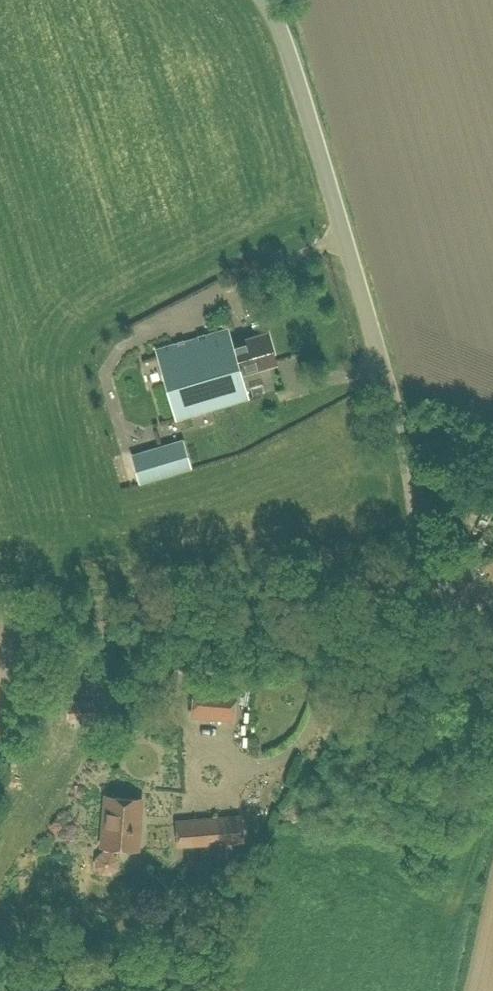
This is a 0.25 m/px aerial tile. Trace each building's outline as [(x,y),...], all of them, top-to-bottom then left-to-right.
[(241,372),(276,363),(268,335),(233,344),(229,329),(157,348),(175,416),(248,397),(241,372)] [(139,449),(143,480),(197,472),(192,441),(139,449)] [(478,544),(492,553),(492,523),(491,522),(478,544)] [(197,681),(194,713),(233,718),(237,686),(197,681)] [(138,831),(141,799),(107,796),(103,846),(105,846),(105,852),(104,851),(97,857),(97,865),(102,872),(110,872),(117,867),(117,858),(112,852),(110,852),(111,846),(137,848),(137,842),(140,840),(140,833),(138,831)] [(177,821),(179,845),(243,839),(241,816),(177,821)]
